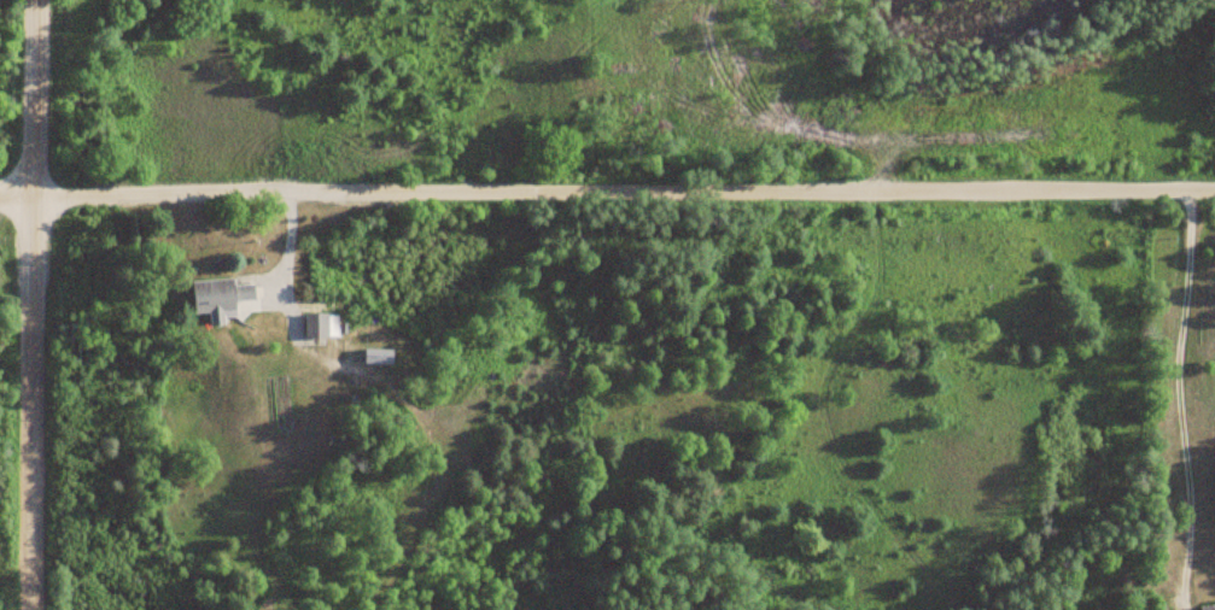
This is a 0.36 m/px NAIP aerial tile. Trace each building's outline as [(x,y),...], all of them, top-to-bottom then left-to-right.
[(189,280),(191,313),(207,312),(208,325),(224,324),(224,316),(234,316),(233,301),(253,300),(252,284),(232,285),(231,278),(189,280)] [(328,313),(304,313),(304,338),(328,338),(328,313)] [(382,361),(383,339),(368,338),(367,360),(382,361)]
